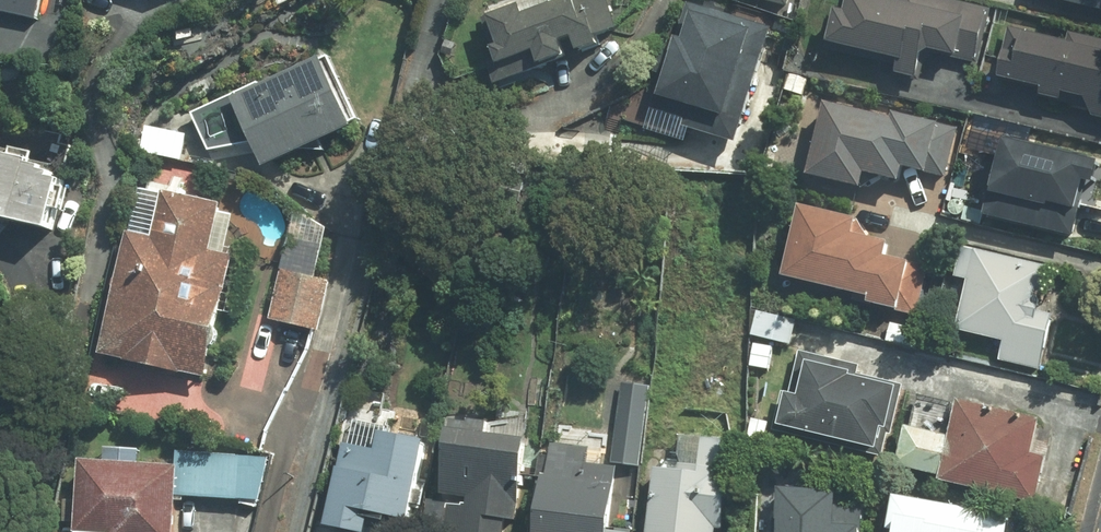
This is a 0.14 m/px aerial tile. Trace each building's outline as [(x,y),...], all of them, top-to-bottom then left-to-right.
[(41,19),(47,0),(0,0),(0,7),(41,19)] [(629,0),(566,0),(558,3),(557,0),(536,0),(500,12),(516,60),(556,46),(560,56),(621,35),(618,25),(636,19),(629,0)] [(784,25),(706,0),(699,0),(666,104),(751,131),(784,25)] [(973,67),(983,11),(934,2),(932,14),(850,0),(842,0),(839,19),(827,17),(821,51),(915,68),(917,57),(973,67)] [(1100,17),(1100,0),(1026,0),(1100,17)] [(1067,36),(1064,47),(1007,33),(993,90),(1100,115),(1100,44),(1067,36)] [(200,110),(217,150),(269,139),(279,163),(370,123),(338,50),(200,110)] [(952,174),(962,124),(952,122),(953,117),(908,108),(907,113),(840,99),(825,170),(880,181),(882,169),(916,176),(918,167),(952,174)] [(1098,172),(1100,172),(1100,146),(1015,128),(995,219),(1084,238),(1098,172)] [(64,175),(54,174),(54,167),(31,164),(32,154),(11,152),(0,151),(0,210),(12,211),(11,221),(59,226),(64,175)] [(115,352),(224,371),(245,251),(224,248),(231,207),(174,197),(168,231),(136,226),(115,352)] [(875,213),(817,198),(798,273),(925,305),(936,262),(900,253),(904,238),(871,229),(875,213)] [(1006,359),(1050,369),(1064,305),(1054,303),(1063,263),(985,246),(968,323),(1012,333),(1006,359)] [(338,277),(287,266),(277,316),(328,326),(338,277)] [(783,337),(798,340),(803,318),(760,308),(748,363),(775,369),(783,337)] [(903,424),(913,383),(869,372),(870,367),(807,351),(798,388),(792,387),(783,427),(890,453),(897,422),(903,424)] [(658,377),(624,375),(617,459),(649,461),(650,443),(680,446),(683,403),(657,400),(658,377)] [(1047,449),(1056,411),(973,392),(964,432),(922,423),(913,464),(1047,494),(1056,451),(1047,449)] [(387,507),(427,515),(442,433),(358,418),(340,519),(383,527),(387,507)] [(462,422),(456,476),(479,479),(476,504),(454,502),(451,531),(463,531),(516,531),(517,516),(536,518),(545,431),(462,422)] [(728,524),(737,525),(746,436),(688,431),(685,463),(669,462),(662,531),(727,531),(728,524)] [(628,464),(612,463),(612,459),(597,458),(597,446),(557,444),(551,531),(637,531),(637,529),(623,528),(628,464)] [(276,451),(183,445),(182,459),(96,455),(91,531),(188,531),(191,494),(266,497),(276,451)] [(884,518),(878,518),(880,483),(804,479),(803,490),(768,488),(765,531),(883,531),(884,518)] [(1004,522),(900,502),(895,531),(1002,531),(1004,522)]
